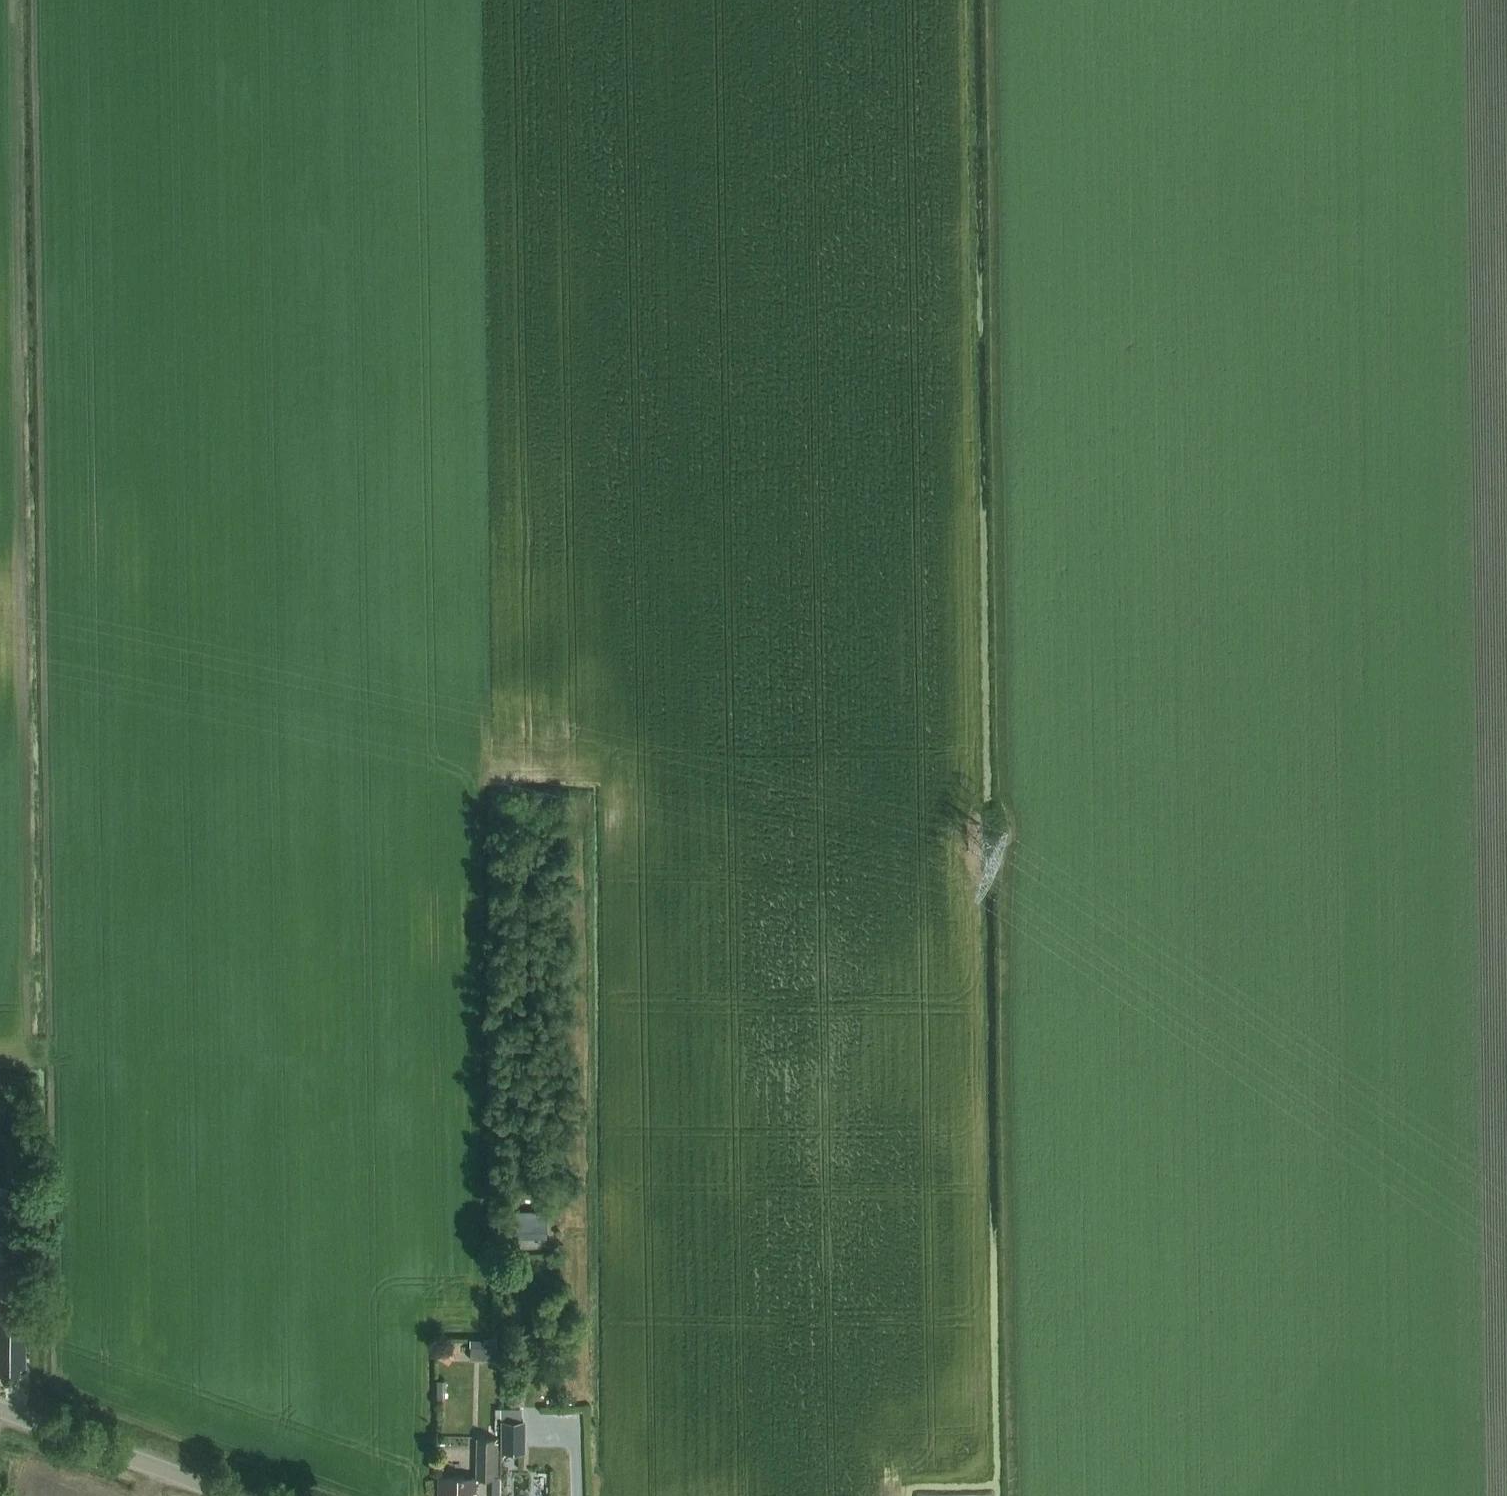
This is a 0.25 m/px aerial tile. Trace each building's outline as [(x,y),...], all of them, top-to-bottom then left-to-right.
[(547,1236),(547,1210),(512,1210),(512,1236),(547,1236)] [(25,1365),(24,1317),(0,1317),(0,1374),(19,1373),(19,1366),(25,1365)] [(449,1363),(458,1348),(445,1340),(436,1355),(449,1363)] [(471,1359),(497,1359),(497,1345),(471,1345),(471,1359)] [(437,1377),(437,1396),(446,1396),(446,1377),(437,1377)] [(524,1419),(499,1419),(499,1451),(524,1451),(524,1419)] [(493,1477),(494,1437),(477,1436),(476,1476),(493,1477)] [(438,1477),(438,1495),(476,1495),(476,1476),(438,1477)]
